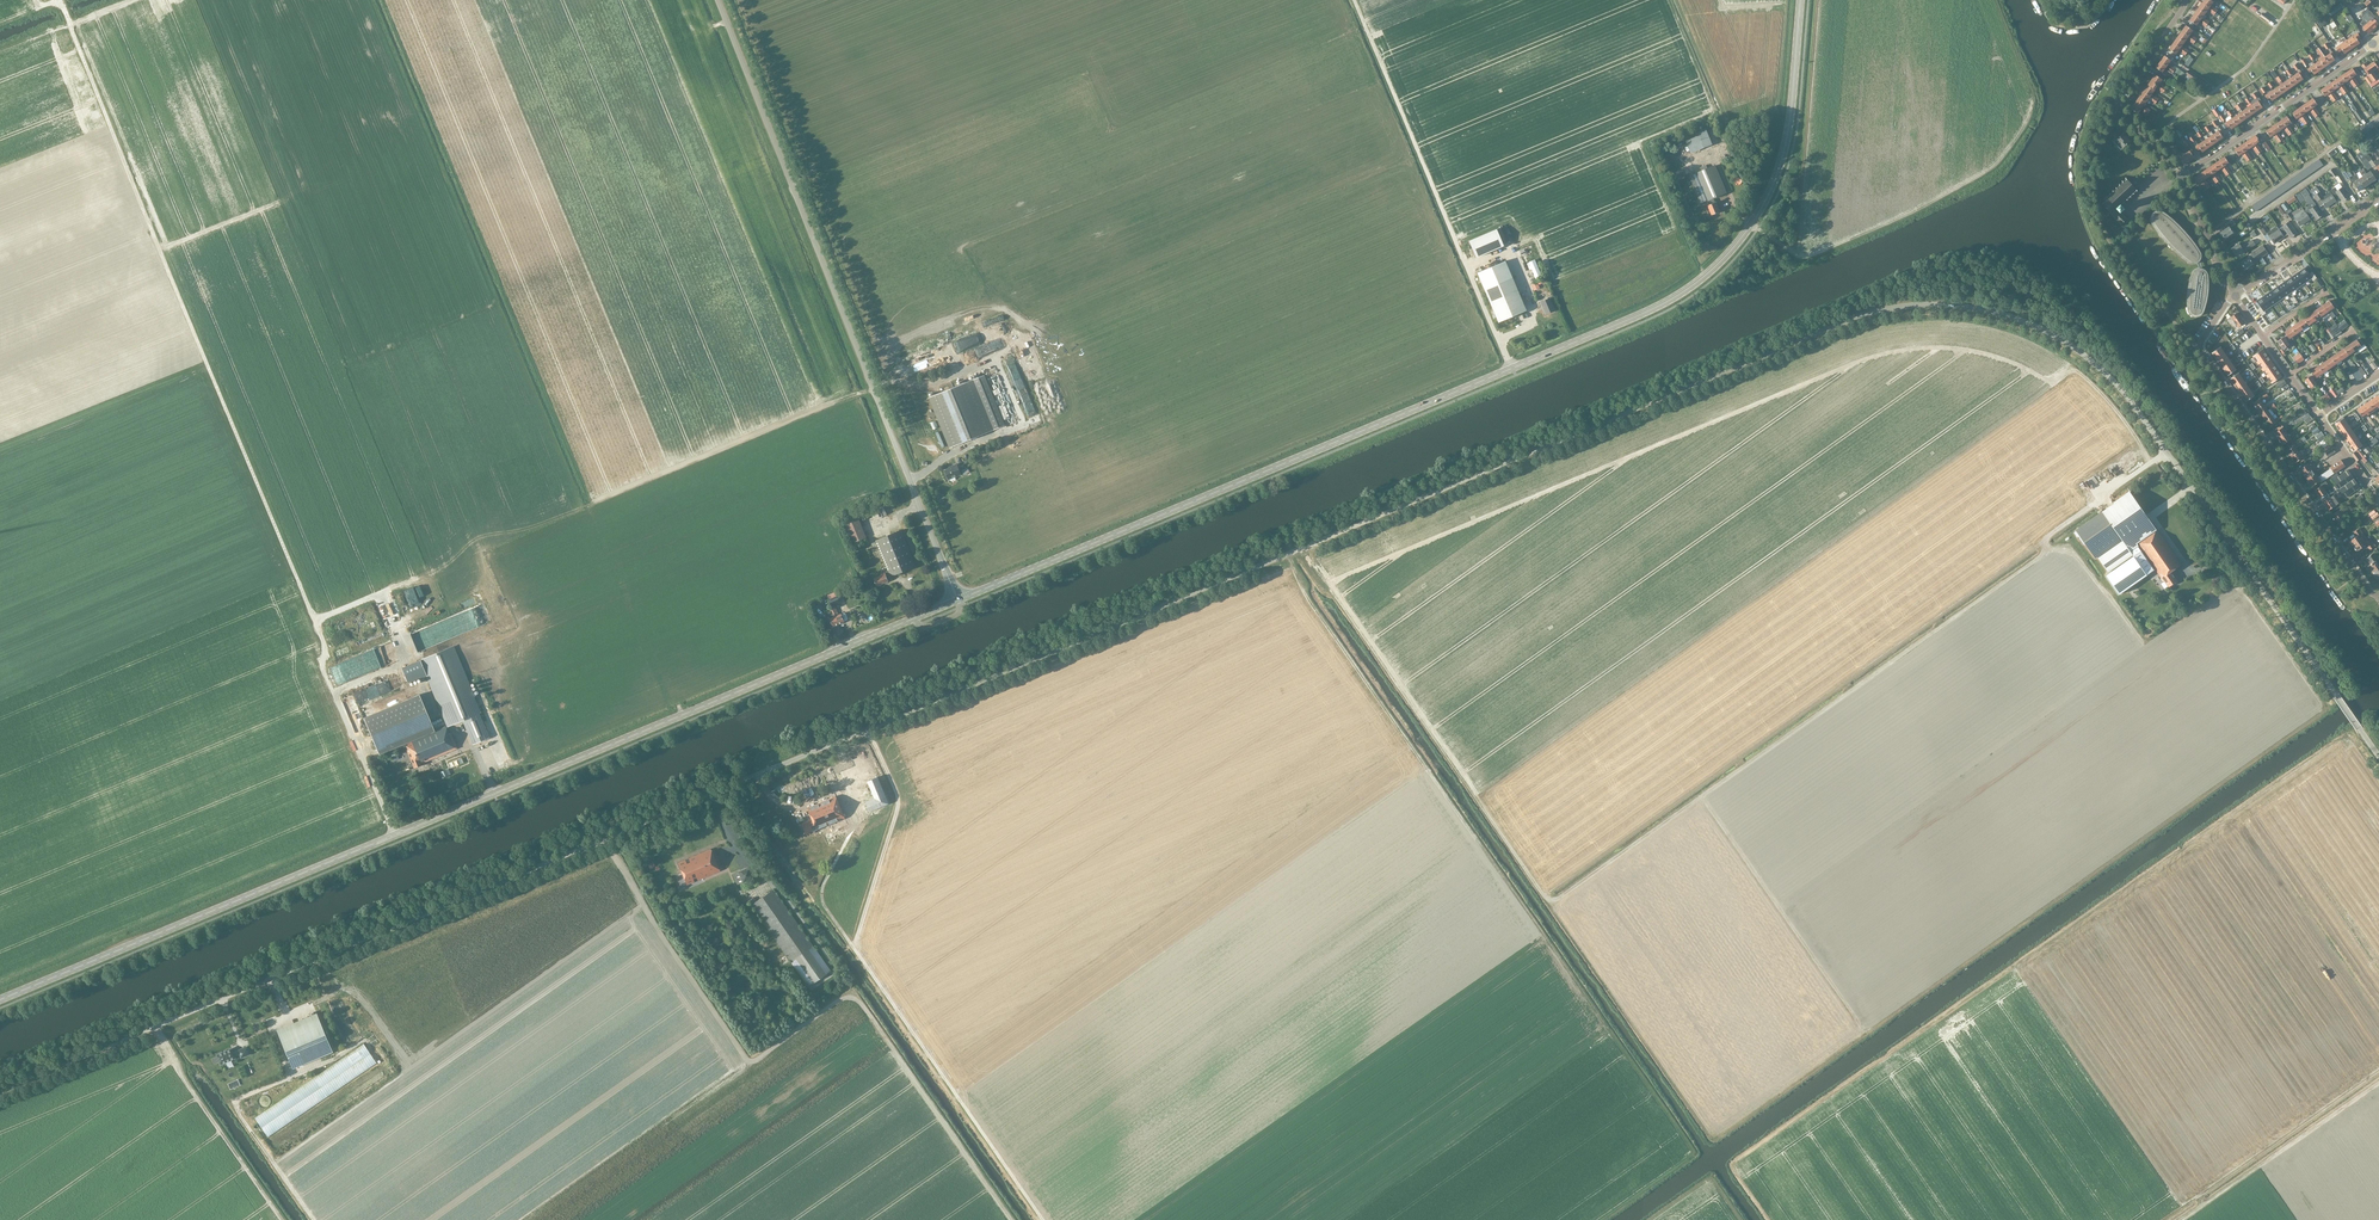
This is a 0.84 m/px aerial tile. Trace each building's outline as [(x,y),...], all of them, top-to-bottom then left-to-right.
[(2369,9),(2373,5),(2369,0),(2365,4),(2369,9)] [(2203,3),(2198,9),(2205,14),(2207,11),(2210,13),(2214,15),(2216,13),(2215,12),(2212,10),(2209,8),(2203,3)] [(2335,8),(2329,12),(2332,16),(2337,12),(2343,8),(2340,4),(2335,8)] [(2375,17),(2367,8),(2361,13),(2363,16),(2361,17),(2364,20),(2360,24),(2364,28),(2363,28),(2368,34),(2378,25),(2374,19),(2375,17)] [(2198,9),(2194,15),(2201,20),(2205,14),(2198,9)] [(2271,19),(2262,13),(2260,16),(2268,22),(2271,19)] [(2194,15),(2190,21),(2197,26),(2199,22),(2201,24),(2206,27),(2207,25),(2206,24),(2203,22),(2201,20),(2194,15)] [(2321,29),(2326,24),(2321,17),(2315,22),(2321,29)] [(2186,26),(2182,32),(2189,36),(2193,30),(2186,26)] [(2178,37),(2185,42),(2189,36),(2182,32),(2178,37)] [(2347,41),(2352,48),(2360,43),(2357,39),(2360,37),(2357,34),(2347,41)] [(2178,37),(2174,43),(2186,52),(2187,53),(2189,50),(2185,47),(2182,45),(2185,42),(2178,37)] [(2352,48),(2347,41),(2336,48),(2339,52),(2342,50),(2345,53),(2352,48)] [(2174,43),(2169,49),(2176,54),(2178,51),(2181,53),(2185,56),(2187,53),(2186,52),(2174,43)] [(2308,74),(2331,61),(2327,53),(2304,66),(2308,74)] [(2165,56),(2160,62),(2173,71),(2174,72),(2176,73),(2178,75),(2181,71),(2176,68),(2175,69),(2175,68),(2174,69),(2171,66),(2169,64),(2171,61),(2165,56)] [(2190,57),(2185,64),(2188,66),(2193,59),(2190,57)] [(2160,62),(2156,68),(2163,73),(2165,69),(2171,73),(2172,72),(2173,71),(2160,62)] [(2366,63),(2362,66),(2373,82),(2378,78),(2373,71),(2378,68),(2374,62),(2368,66),(2366,63)] [(2289,65),(2293,72),(2260,93),(2266,102),(2300,80),(2297,75),(2300,74),(2293,63),(2289,65)] [(2347,72),(2357,86),(2359,84),(2354,76),(2356,74),(2352,69),(2347,72)] [(2357,86),(2347,72),(2342,76),(2346,82),(2349,80),(2354,88),(2357,86)] [(2277,74),(2272,77),(2275,82),(2280,79),(2277,74)] [(2156,75),(2152,81),(2158,86),(2163,80),(2156,75)] [(2337,80),(2346,94),(2348,92),(2343,84),(2346,82),(2342,76),(2337,80)] [(2346,94),(2337,80),(2332,83),(2336,89),(2338,87),(2344,95),(2346,94)] [(2152,81),(2148,86),(2154,91),(2156,88),(2159,90),(2163,93),(2163,92),(2165,90),(2161,87),(2158,86),(2152,81)] [(2332,83),(2326,87),(2336,101),(2338,99),(2333,91),(2336,89),(2332,83)] [(2148,86),(2143,92),(2157,102),(2158,99),(2154,96),(2155,96),(2152,94),(2154,91),(2148,86)] [(2336,101),(2326,87),(2321,91),(2325,97),(2328,95),(2333,102),(2336,101)] [(2246,105),(2220,122),(2225,129),(2261,106),(2255,97),(2252,91),(2246,95),(2241,98),(2246,105)] [(2143,92),(2139,98),(2146,102),(2148,100),(2151,101),(2155,104),(2157,102),(2143,92)] [(2139,98),(2135,103),(2142,108),(2145,110),(2148,112),(2149,113),(2150,110),(2149,110),(2146,108),(2144,106),(2146,102),(2139,98)] [(2308,102),(2317,116),(2319,118),(2321,116),(2320,114),(2319,114),(2314,107),(2317,105),(2313,99),(2308,102)] [(2237,102),(2231,106),(2234,110),(2240,107),(2237,102)] [(2308,102),(2303,106),(2307,112),(2310,110),(2315,118),(2317,116),(2308,102)] [(2135,103),(2131,109),(2138,114),(2142,108),(2135,103)] [(2303,106),(2297,110),(2307,124),(2309,122),(2304,114),(2307,112),(2303,106)] [(2307,124),(2297,110),(2292,113),(2296,120),(2299,118),(2305,125),(2307,124)] [(2363,118),(2357,110),(2354,112),(2359,121),(2363,118)] [(2282,120),(2292,135),(2294,133),(2288,125),(2292,123),(2287,117),(2282,120)] [(2276,124),(2281,130),(2284,128),(2289,136),(2292,135),(2282,120),(2276,124)] [(2276,124),(2271,128),(2281,142),(2283,140),(2278,132),(2281,130),(2276,124)] [(2374,137),(2378,134),(2378,133),(2375,126),(2369,130),(2374,137)] [(1706,128),(1698,131),(1700,135),(1705,148),(1713,145),(1707,132),(1706,128)] [(2281,142),(2271,128),(2266,131),(2270,138),(2273,136),(2279,144),(2281,142)] [(2114,142),(2121,150),(2130,141),(2123,133),(2122,134),(2118,129),(2113,134),(2117,139),(2114,142)] [(2215,130),(2192,144),(2196,151),(2219,138),(2215,130)] [(2374,137),(2369,130),(2365,133),(2370,140),(2374,137)] [(2256,135),(2250,139),(2260,153),(2263,151),(2257,143),(2260,141),(2256,135)] [(2245,143),(2249,149),(2252,147),(2258,155),(2260,153),(2250,139),(2245,143)] [(2262,140),(2259,143),(2263,150),(2267,147),(2262,140)] [(2245,143),(2240,147),(2250,160),(2252,159),(2246,151),(2249,149),(2245,143)] [(2250,160),(2240,147),(2235,150),(2239,156),(2242,154),(2247,162),(2250,160)] [(2189,161),(2184,155),(2181,157),(2177,153),(2176,153),(2174,149),(2171,151),(2180,163),(2182,162),(2184,165),(2189,161)] [(2184,155),(2189,161),(2194,158),(2192,154),(2194,153),(2192,149),(2184,155)] [(2357,155),(2367,169),(2371,167),(2361,152),(2357,155)] [(2219,161),(2229,175),(2231,173),(2226,165),(2229,163),(2225,157),(2219,161)] [(2229,175),(2219,161),(2214,165),(2218,170),(2221,168),(2227,176),(2229,175)] [(1716,165),(1708,168),(1706,165),(1700,167),(1702,171),(1690,176),(1701,203),(1708,200),(1710,204),(1708,205),(1710,210),(1710,209),(1712,215),(1720,211),(1717,202),(1715,202),(1714,198),(1727,192),(1716,165)] [(2214,165),(2209,168),(2218,182),(2221,180),(2215,172),(2218,170),(2214,165)] [(2204,172),(2208,178),(2211,176),(2216,184),(2218,182),(2209,168),(2204,172)] [(2337,175),(2333,168),(2328,171),(2333,178),(2337,175)] [(2362,170),(2370,183),(2376,179),(2371,171),(2367,174),(2366,172),(2364,169),(2362,170)] [(2362,177),(2359,179),(2365,187),(2370,183),(2362,170),(2360,172),(2362,175),(2361,175),(2362,177)] [(2198,175),(2208,189),(2210,188),(2205,180),(2208,178),(2204,172),(2198,175)] [(2365,187),(2359,179),(2356,174),(2353,177),(2353,178),(2350,180),(2353,184),(2353,183),(2359,191),(2365,187)] [(2208,189),(2198,175),(2193,179),(2197,185),(2200,183),(2205,191),(2208,189)] [(2138,191),(2126,178),(2125,179),(2126,180),(2124,182),(2123,181),(2122,182),(2123,183),(2121,185),(2120,184),(2119,185),(2120,186),(2117,188),(2116,187),(2116,188),(2117,189),(2114,191),(2113,190),(2112,191),(2114,192),(2111,194),(2110,193),(2109,194),(2110,195),(2108,197),(2107,196),(2106,196),(2107,198),(2105,200),(2106,201),(2103,204),(2122,225),(2128,219),(2121,212),(2125,209),(2121,205),(2124,203),(2125,204),(2126,203),(2125,202),(2127,200),(2128,201),(2129,200),(2128,199),(2130,197),(2131,198),(2132,197),(2131,196),(2134,194),(2135,195),(2135,194),(2134,193),(2137,191),(2138,192),(2138,191)] [(2308,187),(2296,195),(2301,203),(2304,200),(2308,206),(2314,202),(2309,194),(2311,192),(2308,187)] [(2329,191),(2330,192),(2336,201),(2340,198),(2343,202),(2349,197),(2342,187),(2337,191),(2335,187),(2329,191)] [(2318,189),(2312,193),(2318,201),(2320,200),(2326,208),(2336,201),(2330,192),(2323,197),(2318,189)] [(2290,208),(2286,202),(2281,205),(2285,211),(2290,208)] [(2304,211),(2306,213),(2310,219),(2314,216),(2317,220),(2323,216),(2314,202),(2308,206),(2307,206),(2308,208),(2304,211)] [(2304,209),(2294,216),(2296,220),(2300,226),(2310,219),(2306,213),(2304,211),(2304,209)] [(2154,215),(2154,216),(2153,217),(2153,219),(2153,220),(2155,223),(2158,228),(2166,238),(2176,249),(2185,257),(2188,259),(2190,261),(2192,261),(2193,262),(2194,262),(2196,261),(2197,261),(2198,259),(2199,258),(2199,255),(2199,253),(2198,251),(2194,246),(2192,243),(2186,236),(2180,229),(2178,227),(2173,222),(2166,217),(2163,214),(2160,213),(2157,213),(2155,213),(2154,215)] [(2230,228),(2235,224),(2232,219),(2225,224),(2228,228),(2221,232),(2225,239),(2233,233),(2230,228)] [(2279,229),(2284,237),(2288,234),(2291,238),(2297,234),(2289,222),(2279,229)] [(2284,237),(2279,229),(2277,226),(2267,233),(2274,244),(2284,237)] [(1496,229),(1469,241),(1476,258),(1503,246),(1496,229)] [(2244,253),(2251,248),(2256,245),(2252,240),(2247,243),(2241,247),(2239,243),(2231,248),(2232,250),(2231,251),(2234,255),(2235,254),(2242,250),(2244,253)] [(2248,258),(2241,263),(2245,269),(2253,264),(2252,264),(2255,262),(2256,262),(2268,254),(2262,246),(2247,256),(2248,258)] [(1505,260),(1478,272),(1499,322),(1527,310),(1505,260)] [(1534,260),(1528,263),(1535,279),(1541,276),(1534,260)] [(2304,268),(2297,273),(2305,283),(2311,278),(2313,280),(2316,278),(2312,272),(2309,274),(2304,268)] [(2200,270),(2198,270),(2197,271),(2195,273),(2194,276),(2193,280),(2192,283),(2191,286),(2190,292),(2190,298),(2190,300),(2190,304),(2190,310),(2191,311),(2192,313),(2194,314),(2196,315),(2198,314),(2200,313),(2201,311),(2203,308),(2204,305),(2205,300),(2205,296),(2206,294),(2206,289),(2206,287),(2206,283),(2206,281),(2206,276),(2206,275),(2205,273),(2205,272),(2203,271),(2202,270),(2200,270)] [(2297,273),(2290,277),(2298,288),(2305,283),(2297,273)] [(2290,277),(2284,282),(2291,293),(2298,288),(2290,277)] [(2284,282),(2277,287),(2284,297),(2291,293),(2284,282)] [(2277,287),(2270,292),(2277,302),(2284,297),(2277,287)] [(2270,292),(2263,296),(2271,307),(2277,302),(2270,292)] [(2263,296),(2256,301),(2261,307),(2258,310),(2262,316),(2265,313),(2264,311),(2271,307),(2263,296)] [(1541,302),(1546,313),(1555,309),(1550,298),(1541,302)] [(2323,305),(2330,315),(2332,318),(2335,316),(2331,310),(2334,308),(2329,301),(2323,305)] [(2323,305),(2316,310),(2321,317),(2323,320),(2330,315),(2323,305)] [(2316,310),(2310,314),(2315,321),(2316,323),(2319,322),(2317,320),(2321,317),(2316,310)] [(2231,317),(2238,327),(2244,323),(2237,313),(2231,317)] [(2304,319),(2309,326),(2315,321),(2310,314),(2304,319)] [(2309,326),(2304,319),(2297,323),(2302,330),(2309,326)] [(2341,331),(2346,327),(2348,325),(2344,320),(2337,325),(2340,329),(2341,331)] [(995,322),(995,332),(1004,332),(1004,322),(995,322)] [(2297,323),(2291,328),(2296,335),(2300,332),(2302,333),(2304,332),(2302,330),(2297,323)] [(2285,332),(2287,336),(2291,341),(2293,339),(2292,337),(2296,335),(2291,328),(2285,332)] [(2291,341),(2287,336),(2284,338),(2284,337),(2278,341),(2284,350),(2289,346),(2288,344),(2291,341)] [(2350,344),(2357,354),(2359,352),(2357,349),(2361,347),(2357,340),(2350,344)] [(2344,349),(2348,356),(2353,353),(2354,356),(2357,354),(2350,344),(2344,349)] [(2220,347),(2212,353),(2216,359),(2224,352),(2220,347)] [(2263,349),(2252,356),(2257,363),(2267,356),(2263,349)] [(2337,353),(2342,360),(2348,356),(2344,349),(2337,353)] [(2224,352),(2216,359),(2220,364),(2228,358),(2224,352)] [(2342,360),(2337,353),(2331,358),(2336,365),(2342,360)] [(2294,358),(2298,363),(2303,359),(2300,354),(2294,358)] [(2267,356),(2257,363),(2262,370),(2272,363),(2267,356)] [(2228,358),(2220,364),(2223,370),(2232,364),(2228,358)] [(2331,358),(2325,362),(2330,369),(2336,365),(2331,358)] [(2318,367),(2323,374),(2327,371),(2329,373),(2331,371),(2330,369),(2325,362),(2318,367)] [(2272,363),(2262,370),(2267,377),(2277,369),(2272,363)] [(2232,364),(2223,370),(2227,376),(2236,370),(2232,364)] [(2364,364),(2361,365),(2363,367),(2362,368),(2366,373),(2366,375),(2370,372),(2364,364)] [(2317,378),(2323,374),(2318,367),(2312,371),(2314,374),(2317,378)] [(2277,369),(2267,377),(2272,384),(2282,376),(2277,369)] [(2238,373),(2230,379),(2234,385),(2242,378),(2238,373)] [(2317,378),(2314,374),(2311,376),(2305,380),(2311,388),(2316,384),(2315,382),(2318,379),(2317,378)] [(973,379),(994,430),(1004,425),(984,375),(973,379)] [(2242,378),(2234,385),(2238,390),(2246,384),(2242,378)] [(930,397),(950,447),(994,430),(973,379),(930,397)] [(2276,384),(2279,388),(2286,383),(2284,379),(2276,384)] [(2246,384),(2238,390),(2242,396),(2250,390),(2246,384)] [(2329,390),(2335,397),(2338,395),(2333,387),(2329,390)] [(2250,390),(2242,396),(2246,402),(2254,396),(2250,390)] [(1018,395),(1021,401),(1027,399),(1024,393),(1018,395)] [(2253,402),(2258,409),(2264,404),(2261,401),(2268,396),(2266,393),(2253,402)] [(2287,397),(2290,402),(2296,398),(2293,393),(2287,397)] [(2321,398),(2325,403),(2331,399),(2327,394),(2321,398)] [(2373,398),(2367,402),(2373,411),(2378,407),(2373,398)] [(2367,402),(2362,406),(2368,415),(2373,411),(2367,402)] [(2264,404),(2258,409),(2262,415),(2270,409),(2268,406),(2266,407),(2264,404)] [(2270,409),(2262,415),(2266,421),(2272,416),(2274,414),(2272,411),(2275,409),(2276,408),(2275,406),(2270,409)] [(2362,406),(2356,410),(2362,418),(2368,415),(2362,406)] [(2272,416),(2266,421),(2270,426),(2283,417),(2281,414),(2274,419),(2272,416)] [(2344,418),(2335,424),(2339,429),(2347,423),(2344,418)] [(2347,423),(2339,429),(2342,435),(2351,429),(2347,423)] [(2274,432),(2279,439),(2287,433),(2282,425),(2277,428),(2278,430),(2274,432)] [(2351,429),(2342,435),(2346,440),(2355,434),(2351,429)] [(2287,433),(2279,439),(2283,444),(2287,441),(2288,443),(2292,440),(2287,433)] [(2355,434),(2346,440),(2350,446),(2358,440),(2355,434)] [(2319,442),(2323,448),(2330,443),(2326,438),(2319,442)] [(2358,440),(2350,446),(2353,451),(2362,445),(2358,440)] [(2287,451),(2291,457),(2299,452),(2298,451),(2296,448),(2299,446),(2297,444),(2287,451)] [(2333,448),(2326,453),(2328,457),(2335,452),(2333,448)] [(2307,457),(2302,449),(2298,451),(2299,452),(2291,457),(2292,458),(2291,458),(2293,461),(2294,461),(2296,463),(2300,460),(2301,462),(2307,457)] [(2351,454),(2356,461),(2360,458),(2356,451),(2351,454)] [(2330,470),(2318,478),(2320,481),(2321,482),(2344,465),(2340,460),(2330,467),(2332,470),(2331,471),(2330,470)] [(2300,469),(2304,475),(2312,469),(2311,469),(2310,466),(2314,463),(2312,461),(2308,463),(2300,469)] [(2312,469),(2304,475),(2307,480),(2315,474),(2313,471),(2317,468),(2317,469),(2320,466),(2318,463),(2311,469),(2312,469)] [(945,470),(949,479),(961,474),(957,464),(952,466),(953,467),(945,470)] [(2339,476),(2333,480),(2345,497),(2360,487),(2347,470),(2339,476)] [(2369,476),(2373,480),(2374,479),(2378,484),(2378,474),(2376,470),(2373,472),(2371,475),(2369,476)] [(2315,474),(2307,480),(2312,486),(2320,481),(2318,478),(2315,474)] [(2326,492),(2323,488),(2328,485),(2326,482),(2321,485),(2321,486),(2315,490),(2320,497),(2326,492)] [(2326,492),(2330,498),(2323,502),(2329,510),(2340,502),(2335,495),(2340,491),(2336,485),(2326,492)] [(2156,529),(2130,492),(2103,510),(2130,549),(2156,530),(2156,529)] [(2332,515),(2338,524),(2345,519),(2342,515),(2345,514),(2341,508),(2332,515)] [(2103,510),(2076,529),(2096,558),(2100,554),(2100,555),(2098,557),(2109,571),(2133,554),(2130,549),(2103,510)] [(2374,511),(2368,514),(2372,520),(2378,516),(2377,513),(2375,513),(2374,511)] [(844,520),(853,542),(867,537),(858,515),(844,520)] [(2350,540),(2354,546),(2366,537),(2362,532),(2359,528),(2354,532),(2357,536),(2350,540)] [(889,580),(887,577),(891,576),(916,566),(901,529),(876,540),(888,570),(885,572),(881,573),(881,575),(874,578),(877,585),(889,580)] [(2157,530),(2156,530),(2137,544),(2164,581),(2165,581),(2169,587),(2177,581),(2171,571),(2181,564),(2157,530)] [(2366,537),(2354,546),(2357,550),(2366,544),(2370,550),(2376,546),(2371,538),(2368,540),(2366,537)] [(2119,596),(2155,571),(2138,546),(2131,550),(2134,555),(2105,576),(2119,596)] [(858,558),(864,555),(860,549),(855,551),(858,558)] [(2365,559),(2369,565),(2368,566),(2372,573),(2378,568),(2378,563),(2377,564),(2375,561),(2371,555),(2365,559)] [(837,595),(829,599),(832,606),(840,602),(837,595)] [(832,607),(831,607),(829,608),(831,611),(828,612),(831,618),(830,618),(833,626),(839,624),(833,610),(832,607)] [(833,610),(839,624),(845,621),(845,620),(847,619),(848,618),(846,613),(844,612),(842,614),(842,613),(839,614),(836,608),(833,610)] [(862,621),(870,619),(868,611),(862,612),(854,614),(855,617),(860,616),(862,621)] [(353,632),(354,639),(363,636),(361,629),(353,632)] [(422,660),(402,668),(408,682),(426,675),(447,725),(462,719),(472,744),(489,737),(479,713),(480,713),(453,646),(421,660),(422,660)] [(371,660),(342,670),(344,678),(385,663),(382,655),(370,659),(371,660)] [(364,699),(361,691),(352,695),(355,702),(364,699)] [(376,749),(423,729),(411,700),(365,720),(376,749)] [(458,748),(451,731),(449,732),(446,725),(405,743),(407,749),(406,749),(414,768),(422,765),(421,763),(458,748)] [(874,798),(866,801),(870,812),(889,804),(877,777),(867,781),(873,794),(874,794),(876,797),(874,798)] [(868,800),(863,785),(850,789),(856,808),(867,805),(865,801),(868,800)] [(802,824),(806,832),(812,830),(813,831),(845,818),(836,796),(807,807),(813,819),(802,824)] [(842,839),(845,838),(842,829),(825,836),(829,845),(831,844),(842,839)] [(797,846),(796,839),(786,841),(787,848),(797,846)] [(677,863),(687,885),(698,880),(696,877),(700,876),(701,878),(720,871),(710,849),(677,863)] [(754,877),(756,876),(752,866),(749,867),(749,866),(738,871),(733,874),(737,884),(743,882),(754,877)] [(748,901),(808,986),(831,970),(774,889),(757,901),(754,897),(748,901)] [(278,1034),(292,1068),(332,1051),(318,1017),(278,1034)] [(363,1044),(255,1118),(267,1136),(376,1063),(363,1044)] [(241,1058),(250,1054),(247,1046),(238,1050),(233,1052),(232,1048),(216,1055),(220,1064),(236,1058),(235,1056),(239,1054),(241,1058)]
